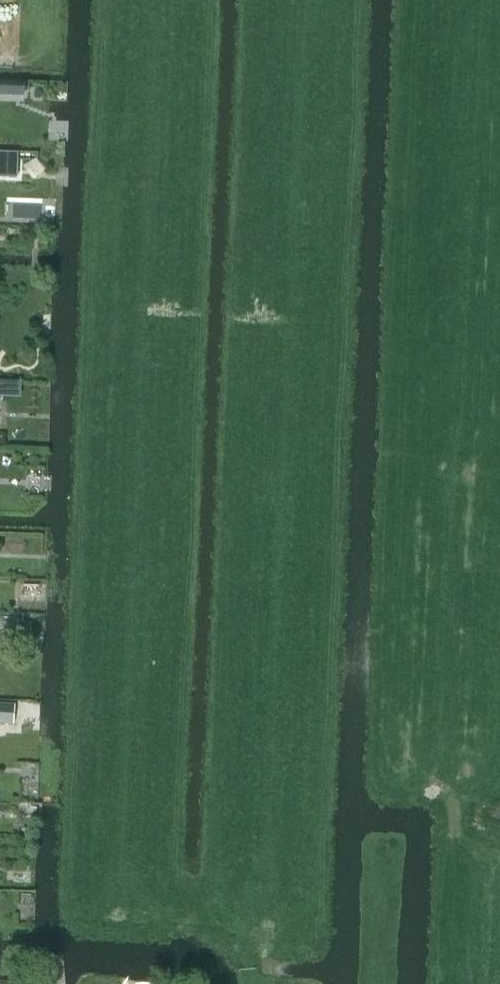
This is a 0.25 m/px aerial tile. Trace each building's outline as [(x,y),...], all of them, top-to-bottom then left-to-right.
[(16,178),(17,154),(0,154),(0,178),(16,178)] [(0,717),(0,724),(14,725),(15,705),(1,704),(0,717)]
